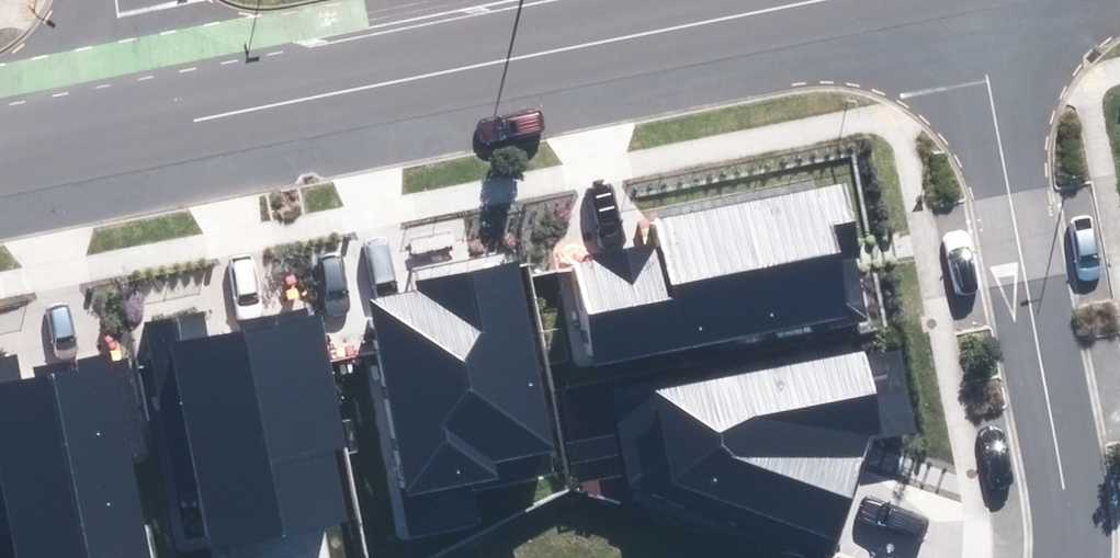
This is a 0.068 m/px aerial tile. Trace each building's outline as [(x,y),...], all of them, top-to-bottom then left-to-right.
[(664,247),(568,265),(588,369),(852,320),(841,260),(855,257),(842,188),(659,222),(664,247)] [(421,293),(373,302),(410,497),(555,470),(514,253),(417,271),(421,293)] [(201,315),(168,321),(210,546),(346,520),(333,449),(345,446),(320,309),(245,323),(246,332),(205,340),(201,315)] [(865,353),(659,391),(675,481),(836,539),(869,436),(880,433),(865,353)] [(0,360),(0,557),(149,557),(131,462),(146,459),(126,354),(38,371),(39,377),(19,380),(14,357),(0,360)]
